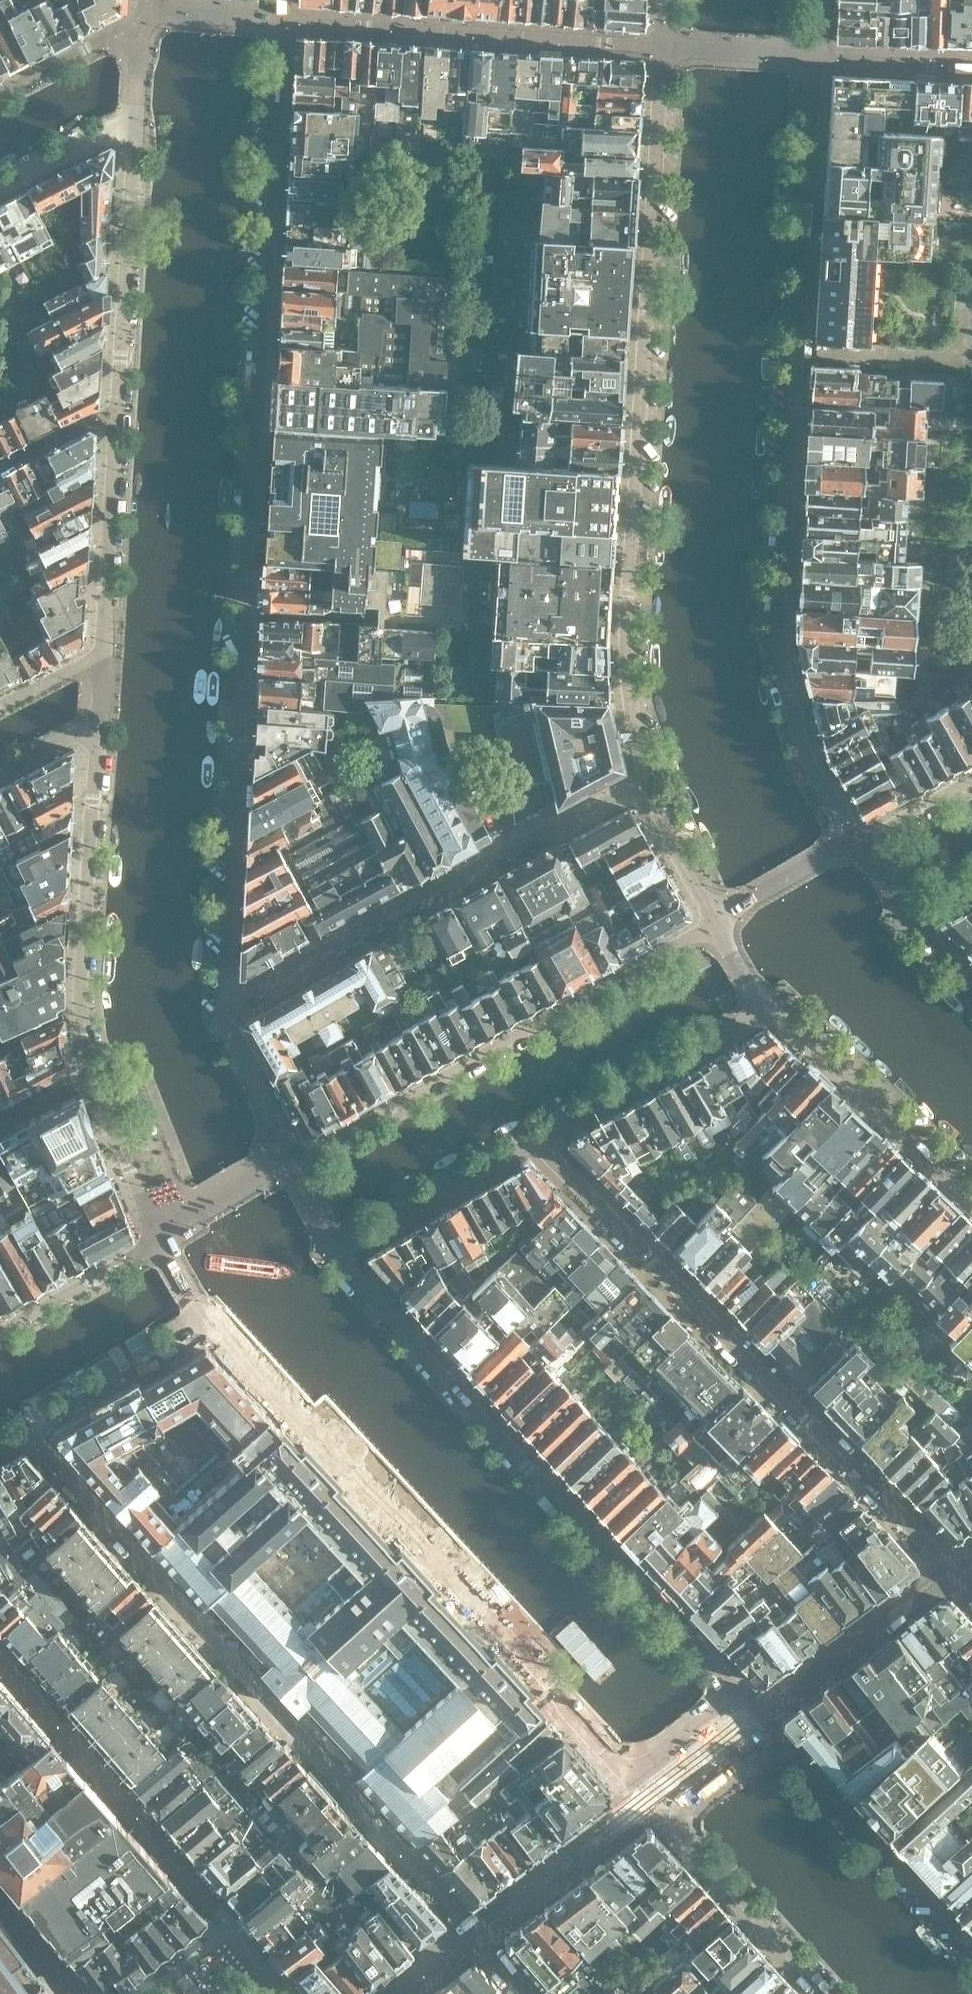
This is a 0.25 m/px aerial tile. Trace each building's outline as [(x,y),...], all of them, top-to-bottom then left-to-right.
[(23,0),(0,0),(0,11),(28,63),(51,51),(23,0)] [(71,40),(54,9),(50,2),(49,0),(23,0),(51,51),(71,41),(71,40)] [(75,11),(69,0),(64,0),(66,3),(54,9),(71,40),(87,31),(75,11)] [(120,14),(120,13),(120,12),(121,0),(78,0),(80,8),(75,11),(87,31),(87,32),(110,19),(111,19),(118,16),(119,15),(120,14)] [(362,0),(347,0),(346,8),(362,9),(362,0)] [(380,0),(362,0),(362,9),(362,8),(379,10),(380,0)] [(403,0),(380,0),(379,10),(402,11),(403,0)] [(426,0),(403,0),(402,11),(403,11),(425,12),(426,0)] [(450,0),(426,0),(425,12),(449,14),(450,0)] [(473,16),(474,0),(450,0),(449,14),(473,16)] [(518,0),(474,0),(473,16),(497,17),(516,18),(518,0)] [(549,0),(518,0),(516,18),(548,22),(549,0)] [(564,23),(565,0),(549,0),(548,22),(564,23)] [(582,0),(565,0),(564,23),(581,25),(582,0)] [(604,8),(591,7),(591,0),(582,0),(581,25),(603,27),(603,26),(604,8)] [(645,0),(591,0),(591,7),(604,8),(644,10),(645,0)] [(836,6),(875,8),(891,9),(898,10),(907,10),(907,0),(885,0),(879,0),(837,0),(836,6)] [(928,15),(920,14),(920,8),(928,8),(929,2),(929,0),(907,0),(907,10),(908,11),(907,16),(905,45),(926,45),(928,15)] [(946,0),(929,0),(929,2),(936,3),(936,11),(928,11),(928,15),(926,45),(943,46),(946,0)] [(943,46),(971,48),(971,0),(946,0),(943,46)] [(874,25),(875,8),(836,6),(835,22),(836,22),(874,25)] [(644,26),(644,10),(604,8),(603,26),(640,29),(644,26)] [(889,45),(891,9),(875,8),(874,25),(873,44),(889,45)] [(905,45),(907,16),(897,16),(898,10),(891,9),(889,45),(905,45)] [(0,11),(0,56),(9,73),(28,63),(0,11)] [(873,44),(874,25),(836,22),(835,35),(835,37),(839,41),(840,41),(857,42),(857,43),(858,43),(873,44)] [(311,72),(313,39),(299,38),(296,40),(296,43),(291,43),(291,52),(296,52),(295,56),(291,56),(290,71),(295,71),(311,72)] [(324,73),(326,39),(313,39),(311,72),(324,73)] [(342,74),(343,40),(326,39),(324,73),(334,74),(342,74)] [(354,111),(360,42),(343,40),(342,74),(349,75),(349,79),(348,93),(341,92),(340,110),(354,111)] [(373,113),(377,43),(360,42),(354,111),(373,113)] [(415,160),(419,104),(423,46),(400,44),(377,43),(373,113),(371,156),(415,160)] [(445,90),(448,48),(423,46),(419,104),(443,105),(444,90),(445,90)] [(465,109),(469,50),(448,48),(445,90),(444,90),(443,105),(442,108),(465,109)] [(485,120),(487,103),(489,103),(489,100),(474,99),(475,86),(490,87),(492,51),(469,50),(465,109),(463,134),(484,135),(485,120)] [(511,122),(516,53),(492,51),(490,87),(489,100),(489,103),(487,103),(485,120),(511,122)] [(534,110),(535,96),(538,55),(516,53),(511,122),(510,131),(522,132),(523,129),(525,129),(523,145),(532,146),(533,122),(534,110)] [(556,123),(557,109),(558,94),(559,79),(561,56),(538,55),(535,96),(547,97),(546,111),(534,110),(533,122),(556,123)] [(0,56),(0,77),(9,73),(0,56)] [(576,80),(578,57),(561,56),(559,79),(576,80)] [(594,81),(595,58),(578,57),(576,80),(594,81)] [(607,82),(609,59),(595,58),(594,81),(607,82)] [(640,84),(642,61),(609,59),(607,82),(640,84)] [(324,73),(311,72),(295,71),(294,90),(341,92),(348,93),(349,79),(341,79),(341,83),(333,83),(334,74),(324,73)] [(914,80),(832,75),(823,212),(815,341),(866,344),(872,255),(928,260),(935,161),(937,161),(937,157),(941,154),(941,142),(936,134),(934,134),(922,133),(876,131),(876,116),(912,118),(914,80)] [(639,99),(640,89),(640,84),(607,82),(594,81),(576,80),(559,79),(558,94),(577,96),(577,88),(596,89),(596,97),(639,99)] [(934,134),(937,81),(914,80),(912,118),(923,119),(922,133),(934,134)] [(957,136),(957,126),(958,117),(960,83),(937,81),(934,134),(936,134),(942,135),(943,122),(951,122),(950,135),(957,136)] [(960,83),(958,117),(969,118),(969,124),(957,126),(957,136),(971,137),(971,83),(960,83)] [(340,110),(341,92),(294,90),(292,108),(340,110)] [(638,114),(639,101),(639,99),(596,97),(595,105),(576,104),(577,96),(558,94),(557,109),(638,114)] [(354,111),(340,110),(292,108),(291,129),(353,133),(354,111)] [(637,129),(638,115),(638,114),(557,109),(556,123),(561,124),(575,125),(576,117),(594,118),(594,126),(637,129)] [(636,152),(637,129),(594,126),(575,125),(561,124),(560,136),(564,136),(564,148),(583,149),(636,152)] [(351,155),(353,133),(291,129),(290,151),(351,155)] [(509,144),(510,135),(493,134),(492,143),(509,144)] [(455,162),(457,140),(441,139),(439,162),(455,162)] [(634,175),(636,152),(583,149),(583,163),(562,161),(563,148),(532,146),(523,145),(521,167),(581,171),(592,172),(634,175)] [(110,174),(111,166),(112,148),(110,147),(68,168),(80,190),(110,174)] [(353,155),(351,155),(290,151),(288,172),(352,176),(353,155)] [(580,193),(581,171),(521,167),(521,175),(539,177),(540,175),(544,175),(543,190),(538,190),(538,195),(534,194),(534,199),(543,199),(568,201),(568,204),(632,209),(634,175),(592,172),(591,194),(580,193)] [(80,190),(68,168),(48,179),(60,201),(80,190)] [(352,205),(354,180),(354,176),(352,176),(288,172),(287,200),(287,201),(352,205)] [(107,231),(109,205),(111,174),(110,174),(80,190),(80,241),(77,242),(79,245),(107,231)] [(60,201),(48,179),(26,190),(38,212),(60,201)] [(371,267),(374,181),(354,180),(352,205),(350,247),(356,247),(355,266),(371,267)] [(38,212),(26,190),(0,203),(0,269),(53,241),(38,212)] [(630,243),(631,218),(632,209),(568,204),(568,201),(543,199),(542,215),(500,212),(499,234),(630,243)] [(350,247),(352,205),(287,201),(285,221),(286,221),(312,223),(311,240),(311,244),(350,247)] [(950,204),(949,220),(971,222),(971,206),(950,204)] [(311,240),(312,223),(286,221),(285,239),(311,240)] [(106,248),(107,241),(107,231),(79,245),(86,259),(106,248)] [(623,333),(627,275),(630,243),(499,234),(496,234),(489,323),(529,326),(623,333)] [(355,266),(356,247),(350,247),(311,244),(285,242),(284,261),(355,266)] [(105,271),(106,260),(106,248),(86,259),(77,263),(85,279),(102,271),(105,271)] [(335,291),(336,269),(283,264),(281,287),(335,291)] [(444,411),(449,344),(458,345),(460,321),(452,321),(453,314),(455,277),(348,270),(346,292),(362,294),(361,317),(357,316),(356,351),(339,350),(322,348),(322,346),(278,343),(276,378),(274,423),(381,431),(424,434),(433,435),(435,410),(444,411)] [(52,318),(105,290),(105,271),(102,271),(85,279),(43,301),(52,318)] [(346,292),(335,291),(281,287),(280,310),(341,315),(357,316),(361,317),(362,294),(346,292)] [(56,345),(104,320),(105,291),(105,290),(52,318),(28,331),(39,353),(56,345)] [(340,329),(341,315),(280,310),(279,327),(323,330),(323,328),(340,329)] [(476,322),(476,316),(453,314),(452,321),(460,321),(476,322)] [(102,345),(104,320),(56,345),(66,364),(102,345)] [(622,357),(623,341),(623,333),(529,326),(528,344),(519,343),(519,349),(622,357)] [(322,338),(323,330),(279,327),(278,343),(322,346),(322,348),(339,350),(340,340),(322,338)] [(454,410),(507,413),(506,417),(618,425),(619,397),(621,373),(622,357),(519,349),(516,349),(513,385),(505,384),(504,404),(471,402),(475,346),(458,345),(449,344),(444,411),(447,411),(454,410)] [(56,390),(100,366),(102,345),(66,364),(48,373),(56,390)] [(53,410),(99,386),(101,366),(100,366),(56,390),(59,398),(49,402),(53,410)] [(851,387),(852,372),(813,370),(813,385),(851,387)] [(940,408),(942,382),(884,377),(884,373),(860,372),(859,388),(851,387),(813,385),(812,399),(889,404),(926,407),(940,408)] [(72,419),(97,406),(98,406),(99,386),(53,410),(60,424),(62,427),(73,422),(72,419)] [(53,410),(49,402),(47,398),(16,413),(30,439),(60,424),(53,410)] [(925,430),(926,407),(889,404),(888,419),(871,418),(872,408),(811,404),(810,431),(932,439),(936,439),(936,431),(925,430)] [(30,439),(16,413),(1,421),(14,447),(30,439)] [(616,448),(618,425),(506,417),(505,440),(518,441),(616,448)] [(1,421),(0,421),(0,455),(14,447),(1,421)] [(611,532),(615,471),(516,464),(466,461),(462,513),(424,510),(424,514),(376,510),(381,431),(274,423),(273,428),(268,506),(267,529),(265,561),(310,564),(332,566),(329,607),(363,609),(364,604),(365,604),(368,566),(372,567),(375,526),(446,531),(446,527),(461,528),(460,551),(476,552),(499,554),(514,555),(516,526),(611,532)] [(94,453),(95,433),(89,429),(89,430),(45,453),(55,474),(94,453)] [(866,463),(868,447),(882,448),(881,464),(923,467),(934,468),(934,463),(923,462),(924,445),(932,445),(932,439),(810,431),(808,460),(866,463)] [(455,436),(433,435),(424,434),(422,458),(453,460),(455,436)] [(615,470),(616,456),(616,448),(518,441),(516,464),(615,471),(615,470)] [(55,474),(45,453),(29,461),(40,482),(55,474)] [(49,499),(93,476),(94,453),(55,474),(60,483),(44,491),(49,499)] [(806,489),(905,496),(921,497),(923,467),(881,464),(866,463),(808,460),(806,489)] [(44,491),(40,482),(29,461),(16,468),(32,498),(37,495),(41,503),(49,499),(44,491)] [(32,498),(16,468),(3,474),(6,480),(18,503),(23,513),(24,512),(36,506),(32,498)] [(39,530),(91,502),(93,476),(49,499),(41,503),(36,506),(24,512),(34,532),(39,530)] [(18,503),(6,480),(0,483),(0,512),(18,503)] [(905,511),(905,496),(806,489),(805,512),(915,519),(915,512),(905,511)] [(41,544),(90,518),(91,502),(39,530),(43,537),(38,540),(41,544)] [(904,535),(904,524),(921,525),(921,519),(915,519),(805,512),(803,534),(904,541),(920,542),(920,537),(904,535)] [(39,566),(88,540),(90,518),(41,544),(38,546),(42,555),(26,563),(30,570),(39,566)] [(609,560),(610,542),(611,532),(516,526),(514,555),(536,556),(537,539),(556,540),(555,557),(609,560)] [(903,554),(904,541),(803,534),(802,556),(913,564),(913,555),(903,554)] [(86,568),(88,540),(39,566),(44,575),(29,584),(34,594),(86,568)] [(406,614),(411,547),(402,547),(400,569),(372,567),(368,566),(365,604),(377,605),(376,624),(359,623),(357,651),(357,658),(379,660),(380,628),(381,612),(406,614)] [(471,619),(476,552),(460,551),(411,547),(406,614),(471,619)] [(604,642),(608,578),(609,560),(555,557),(536,556),(514,555),(499,554),(492,635),(604,642)] [(917,587),(927,588),(927,586),(927,583),(927,580),(918,579),(918,571),(920,571),(920,574),(928,574),(929,565),(913,564),(802,556),(800,578),(917,587)] [(309,588),(310,564),(265,561),(263,586),(309,588)] [(83,618),(84,598),(83,599),(79,591),(85,588),(86,568),(34,594),(30,596),(51,636),(53,635),(83,618)] [(915,606),(917,587),(800,578),(799,602),(798,608),(914,615),(922,615),(922,611),(922,608),(923,607),(921,607),(919,606),(915,606)] [(308,601),(309,588),(263,586),(262,607),(322,610),(322,602),(308,601)] [(912,644),(914,615),(798,608),(798,637),(910,643),(912,644)] [(300,639),(301,620),(261,617),(260,636),(300,639)] [(82,645),(82,635),(83,618),(53,635),(64,655),(66,658),(74,654),(72,650),(82,645)] [(319,649),(321,621),(301,620),(300,639),(299,648),(319,649)] [(338,650),(340,622),(321,621),(319,649),(338,650)] [(357,651),(359,623),(340,622),(338,650),(357,651)] [(433,661),(433,631),(380,628),(379,660),(394,661),(432,663),(433,661)] [(449,662),(450,632),(433,631),(433,661),(449,662)] [(64,655),(53,635),(51,636),(40,642),(51,662),(64,655)] [(492,635),(490,665),(523,666),(547,668),(605,671),(605,662),(604,642),(492,635)] [(394,661),(379,660),(357,658),(299,655),(299,648),(300,639),(260,636),(259,652),(256,702),(333,706),(362,708),(368,705),(365,699),(393,699),(394,661)] [(11,659),(0,637),(0,690),(21,679),(11,659)] [(848,669),(849,653),(864,654),(863,670),(889,671),(908,672),(910,643),(798,637),(804,667),(848,669)] [(51,662),(40,642),(26,650),(37,670),(51,662)] [(971,647),(959,675),(971,699),(971,648),(971,647)] [(37,670),(26,650),(11,659),(21,679),(37,670)] [(606,701),(606,691),(605,671),(547,668),(546,688),(522,686),(523,666),(490,665),(483,664),(483,670),(497,671),(496,684),(489,684),(489,692),(478,692),(478,699),(493,699),(496,699),(606,701)] [(888,694),(889,671),(863,670),(848,669),(804,667),(811,696),(871,699),(871,694),(888,694)] [(959,675),(930,674),(932,677),(940,692),(949,688),(956,702),(948,706),(971,750),(971,699),(959,675)] [(948,706),(938,712),(930,698),(940,692),(932,677),(919,704),(932,730),(953,768),(971,757),(971,750),(948,706)] [(821,733),(866,707),(869,713),(884,705),(890,706),(898,707),(896,700),(871,699),(811,696),(821,733)] [(467,794),(460,779),(461,778),(461,775),(462,774),(461,772),(461,770),(460,768),(460,767),(458,765),(457,763),(455,762),(453,761),(452,761),(448,745),(446,745),(440,722),(447,722),(446,730),(486,731),(486,724),(487,724),(493,718),(493,717),(493,699),(478,699),(393,699),(365,699),(368,705),(379,725),(373,743),(358,751),(376,784),(349,799),(352,805),(385,869),(387,868),(398,889),(428,872),(449,861),(476,846),(491,838),(483,824),(482,824),(467,794)] [(622,769),(617,748),(606,701),(496,699),(500,716),(493,717),(493,718),(500,751),(491,753),(497,783),(507,781),(509,788),(551,779),(556,804),(622,769)] [(331,752),(333,706),(256,702),(252,777),(301,750),(324,752),(331,752)] [(826,753),(869,727),(865,719),(871,716),(875,723),(881,720),(881,721),(887,717),(890,706),(884,705),(869,713),(866,707),(821,733),(826,753)] [(939,776),(911,724),(903,708),(898,707),(890,706),(887,717),(898,737),(905,733),(910,742),(903,746),(924,784),(939,776)] [(924,784),(903,746),(897,750),(881,721),(881,720),(875,723),(871,725),(881,743),(891,760),(895,767),(901,777),(909,793),(924,784)] [(953,768),(932,730),(926,734),(918,720),(911,724),(939,776),(953,768)] [(836,769),(881,743),(871,725),(869,727),(826,753),(836,769)] [(497,751),(493,730),(480,733),(484,754),(497,751)] [(845,786),(884,763),(891,760),(881,743),(836,769),(845,786)] [(73,777),(74,749),(26,774),(37,795),(73,777)] [(250,807),(322,768),(330,764),(324,752),(301,750),(252,777),(250,807)] [(886,785),(901,777),(895,767),(889,770),(884,763),(845,786),(855,803),(886,785)] [(248,836),(311,802),(342,786),(336,774),(328,779),(322,768),(250,807),(248,836)] [(37,795),(26,774),(5,785),(16,806),(20,804),(24,802),(37,795)] [(73,777),(37,795),(24,802),(29,811),(33,809),(39,822),(72,805),(73,777)] [(909,793),(901,777),(886,785),(895,801),(909,793)] [(5,785),(0,787),(0,821),(6,832),(25,822),(16,806),(5,785)] [(886,806),(895,801),(886,785),(855,803),(865,818),(876,812),(878,816),(888,810),(886,806)] [(298,834),(322,822),(311,802),(248,836),(247,862),(279,845),(285,841),(298,834)] [(29,820),(20,804),(16,806),(25,822),(29,820)] [(16,858),(71,831),(72,805),(39,822),(9,837),(0,842),(0,844),(9,861),(16,858)] [(398,889),(387,868),(385,869),(352,805),(322,822),(326,830),(303,843),(298,834),(285,841),(318,904),(313,907),(295,916),(307,938),(398,889)] [(580,863),(598,853),(640,830),(628,808),(567,841),(580,863)] [(6,832),(0,821),(0,842),(9,837),(6,832)] [(607,877),(652,852),(640,830),(598,853),(607,868),(603,870),(607,877)] [(69,856),(71,831),(16,858),(25,876),(69,856)] [(600,969),(575,924),(569,914),(566,907),(585,896),(583,891),(570,869),(580,863),(567,841),(496,879),(532,946),(558,993),(600,969)] [(313,907),(301,886),(279,845),(247,862),(244,916),(242,945),(269,930),(295,916),(313,907)] [(595,913),(665,874),(652,852),(607,877),(611,884),(618,880),(622,886),(608,894),(601,881),(583,891),(585,896),(595,913)] [(69,856),(25,876),(20,879),(30,899),(67,881),(69,856)] [(11,884),(11,883),(0,862),(0,912),(14,906),(5,887),(11,884)] [(636,919),(677,896),(665,874),(595,913),(608,935),(636,919)] [(532,946),(496,879),(450,904),(474,948),(479,945),(488,963),(491,969),(493,971),(513,959),(512,957),(528,948),(532,946)] [(17,929),(65,907),(67,881),(30,899),(24,901),(14,906),(0,912),(0,931),(2,935),(17,929)] [(24,901),(14,881),(11,883),(11,884),(5,887),(14,906),(24,901)] [(692,922),(689,918),(677,896),(636,919),(649,941),(660,935),(663,939),(692,922)] [(474,948),(450,904),(426,917),(450,961),(474,948)] [(63,950),(65,911),(65,907),(17,929),(23,942),(8,949),(18,970),(61,950),(63,950)] [(620,958),(608,935),(595,913),(575,924),(600,969),(620,958)] [(969,913),(947,926),(944,921),(940,923),(943,929),(968,952),(971,949),(971,950),(971,916),(969,913)] [(307,938),(295,916),(269,930),(281,952),(307,938)] [(649,941),(636,919),(608,935),(620,958),(649,941)] [(283,956),(281,952),(269,930),(242,945),(241,974),(242,974),(260,964),(262,968),(283,956)] [(8,949),(2,935),(0,931),(0,978),(18,970),(8,949)] [(350,1025),(342,1010),(366,996),(378,1018),(391,1010),(400,1005),(401,1004),(394,992),(400,988),(406,985),(382,942),(369,949),(346,963),(346,964),(314,983),(313,982),(296,992),(297,993),(264,1011),(240,1024),(273,1080),(300,1064),(294,1052),(299,1049),(293,1039),(307,1030),(316,1045),(325,1040),(325,1041),(342,1031),(341,1030),(350,1025)] [(558,993),(532,946),(528,948),(532,956),(529,958),(530,961),(518,968),(538,1004),(558,993)] [(63,953),(62,952),(61,951),(61,950),(18,970),(0,978),(0,1033),(1,1035),(5,1034),(60,1009),(61,1009),(62,1008),(62,1007),(63,1007),(63,953)] [(538,1004),(518,968),(498,980),(518,1016),(538,1004)] [(498,980),(493,971),(491,969),(482,974),(490,990),(480,996),(497,1028),(518,1016),(498,980)] [(404,994),(420,985),(417,979),(406,985),(400,988),(404,994)] [(497,1028),(480,996),(469,1002),(464,992),(467,990),(462,982),(450,990),(457,1003),(477,1039),(497,1028)] [(477,1039),(457,1003),(448,1008),(447,1004),(439,989),(432,993),(430,989),(424,992),(428,999),(456,1051),(477,1039)] [(456,1051),(428,999),(421,1003),(427,1014),(418,1019),(440,1060),(456,1051)] [(440,1060),(418,1019),(411,1023),(400,1005),(391,1010),(397,1020),(403,1031),(424,1069),(440,1060)] [(64,1036),(64,1030),(63,1017),(60,1009),(5,1034),(11,1050),(14,1057),(19,1055),(28,1051),(64,1036)] [(424,1069),(403,1031),(397,1034),(392,1023),(397,1020),(391,1010),(378,1018),(376,1019),(382,1030),(388,1040),(409,1078),(424,1069)] [(409,1078),(388,1040),(380,1045),(374,1034),(382,1030),(376,1019),(362,1027),(373,1049),(394,1087),(409,1078)] [(759,1070),(784,1045),(769,1030),(763,1030),(743,1041),(759,1070)] [(394,1087),(373,1049),(362,1055),(359,1050),(361,1049),(352,1033),(341,1040),(373,1098),(394,1087)] [(73,1065),(71,1059),(64,1036),(28,1051),(32,1062),(23,1066),(32,1087),(72,1065),(73,1065)] [(373,1098),(341,1040),(324,1049),(326,1053),(332,1064),(340,1060),(344,1066),(336,1071),(356,1108),(373,1098)] [(759,1070),(743,1041),(721,1054),(735,1078),(733,1080),(739,1089),(740,1090),(759,1070)] [(764,1109),(805,1065),(784,1045),(759,1070),(740,1090),(747,1102),(748,1103),(759,1092),(755,1089),(765,1078),(772,1085),(757,1103),(764,1109)] [(32,1087),(23,1066),(19,1055),(14,1057),(11,1050),(4,1056),(19,1094),(32,1087)] [(356,1108),(336,1071),(328,1075),(324,1069),(332,1064),(326,1053),(309,1062),(314,1070),(340,1117),(356,1108)] [(726,1096),(739,1089),(733,1080),(735,1078),(721,1054),(699,1067),(738,1135),(756,1117),(748,1103),(747,1102),(736,1112),(726,1096)] [(4,1056),(0,1057),(0,1096),(3,1103),(19,1094),(4,1056)] [(323,1127),(297,1080),(306,1075),(300,1064),(273,1080),(273,1081),(283,1101),(279,1103),(294,1132),(299,1129),(301,1134),(307,1136),(323,1127)] [(785,1130),(826,1086),(805,1065),(764,1109),(756,1117),(738,1135),(734,1140),(745,1151),(749,1146),(750,1148),(756,1142),(756,1139),(768,1126),(765,1123),(771,1116),(785,1130)] [(738,1135),(699,1067),(678,1079),(711,1140),(720,1155),(734,1140),(738,1135)] [(340,1117),(314,1070),(306,1075),(297,1080),(323,1127),(340,1118),(340,1117)] [(711,1140),(678,1079),(657,1091),(680,1133),(694,1125),(695,1132),(699,1139),(702,1139),(705,1143),(711,1140)] [(782,1176),(848,1106),(826,1086),(785,1130),(761,1155),(782,1176)] [(98,1146),(96,1140),(80,1091),(13,1128),(0,1135),(0,1152),(10,1170),(29,1205),(50,1193),(104,1164),(98,1146)] [(680,1133),(657,1091),(635,1104),(667,1159),(670,1158),(663,1143),(676,1135),(695,1169),(699,1167),(680,1133)] [(667,1159),(635,1104),(613,1116),(635,1154),(642,1165),(661,1190),(678,1180),(667,1159)] [(793,1207),(869,1127),(848,1106),(782,1176),(772,1187),(793,1207)] [(635,1154),(613,1116),(590,1129),(612,1158),(607,1163),(618,1175),(627,1170),(622,1161),(635,1154)] [(805,1223),(809,1219),(836,1191),(828,1183),(837,1173),(845,1181),(884,1140),(869,1127),(793,1207),(790,1209),(793,1212),(796,1209),(805,1218),(802,1220),(805,1223)] [(612,1158),(590,1129),(567,1143),(596,1173),(607,1163),(612,1158)] [(823,1233),(898,1154),(884,1140),(845,1181),(836,1191),(809,1219),(823,1233)] [(10,1170),(0,1152),(0,1206),(6,1217),(29,1205),(10,1170)] [(840,1244),(913,1168),(898,1154),(823,1233),(830,1239),(832,1237),(840,1244)] [(629,1186),(618,1175),(607,1163),(596,1173),(604,1181),(601,1183),(612,1195),(615,1192),(619,1196),(629,1186)] [(81,1199),(112,1183),(104,1164),(50,1193),(52,1198),(55,1203),(66,1198),(65,1197),(75,1191),(79,1200),(81,1199)] [(551,1189),(528,1165),(514,1173),(533,1207),(551,1189)] [(855,1271),(861,1264),(934,1188),(913,1168),(840,1244),(833,1251),(855,1271)] [(533,1207),(514,1173),(501,1180),(521,1216),(522,1218),(529,1211),(533,1207)] [(521,1216),(501,1180),(486,1189),(506,1224),(510,1231),(515,1228),(511,1222),(521,1216)] [(123,1212),(120,1204),(112,1183),(81,1199),(84,1206),(78,1209),(76,1206),(62,1214),(75,1238),(123,1212)] [(757,1203),(735,1183),(725,1193),(747,1214),(757,1203)] [(529,1211),(522,1218),(532,1235),(565,1203),(557,1195),(561,1193),(557,1189),(554,1186),(551,1189),(533,1207),(529,1211)] [(646,1203),(629,1186),(619,1196),(621,1198),(618,1201),(629,1213),(632,1210),(635,1213),(646,1203)] [(889,1279),(898,1270),(918,1248),(926,1240),(956,1209),(934,1188),(861,1264),(866,1269),(872,1262),(889,1279)] [(506,1224),(486,1189),(473,1197),(493,1231),(501,1245),(506,1242),(499,1228),(506,1224)] [(493,1231),(473,1197),(458,1205),(486,1254),(495,1249),(487,1235),(493,1231)] [(75,1238),(62,1214),(55,1203),(52,1198),(31,1210),(66,1272),(87,1260),(75,1238)] [(537,1265),(582,1221),(565,1203),(532,1235),(519,1247),(537,1265)] [(660,1217),(646,1203),(635,1213),(638,1216),(635,1218),(647,1230),(650,1228),(660,1217)] [(671,1249),(696,1223),(690,1217),(698,1209),(692,1203),(684,1211),(675,1203),(660,1217),(650,1228),(671,1249)] [(728,1233),(732,1229),(738,1223),(729,1215),(728,1216),(715,1204),(696,1223),(671,1249),(712,1291),(743,1258),(749,1252),(728,1233)] [(488,1257),(486,1254),(458,1205),(436,1218),(464,1266),(466,1269),(468,1268),(488,1257)] [(6,1217),(0,1206),(0,1257),(23,1296),(44,1284),(11,1225),(6,1217)] [(66,1272),(31,1210),(30,1207),(25,1210),(25,1212),(27,1216),(11,1225),(44,1284),(66,1272)] [(971,1226),(971,1224),(956,1209),(926,1240),(934,1247),(926,1256),(918,1248),(898,1270),(910,1281),(906,1286),(910,1289),(971,1226)] [(87,1260),(132,1236),(123,1212),(75,1238),(87,1260)] [(464,1266),(436,1218),(414,1230),(433,1262),(435,1265),(450,1255),(459,1271),(464,1266)] [(581,1292),(617,1257),(582,1221),(537,1265),(554,1283),(550,1287),(520,1316),(537,1335),(547,1325),(581,1292)] [(760,1240),(740,1221),(738,1223),(732,1229),(753,1249),(760,1240)] [(433,1262),(414,1230),(393,1243),(416,1277),(433,1262)] [(971,1269),(971,1236),(919,1289),(942,1311),(958,1293),(953,1289),(971,1269)] [(416,1277),(393,1243),(366,1258),(367,1259),(398,1292),(416,1277)] [(537,1335),(520,1316),(550,1287),(515,1251),(487,1277),(476,1288),(432,1330),(484,1386),(519,1352),(527,1344),(537,1335)] [(0,1257),(0,1308),(1,1310),(23,1296),(0,1257)] [(598,1310),(635,1276),(617,1257),(581,1292),(598,1310)] [(722,1302),(746,1277),(740,1272),(749,1263),(743,1258),(712,1291),(722,1302)] [(416,1312),(446,1283),(438,1269),(435,1265),(433,1262),(416,1277),(398,1292),(416,1312)] [(748,1328),(779,1295),(771,1288),(786,1272),(778,1265),(765,1278),(732,1312),(748,1328)] [(432,1330),(476,1288),(472,1283),(470,1279),(472,1277),(468,1268),(466,1269),(464,1266),(459,1271),(455,1274),(446,1283),(416,1312),(432,1330)] [(455,1274),(452,1271),(448,1273),(444,1266),(438,1269),(446,1283),(455,1274)] [(971,1289),(971,1269),(953,1289),(958,1293),(960,1291),(965,1296),(971,1289)] [(837,1290),(815,1270),(800,1285),(811,1295),(813,1293),(823,1304),(837,1290)] [(476,1288),(487,1277),(484,1272),(472,1283),(476,1288)] [(732,1312),(765,1278),(759,1273),(751,1282),(746,1277),(722,1302),(732,1312)] [(613,1331),(652,1294),(635,1276),(598,1310),(575,1332),(582,1339),(591,1349),(593,1348),(603,1338),(604,1340),(613,1331)] [(764,1345),(811,1295),(800,1285),(793,1279),(779,1295),(748,1328),(764,1345)] [(965,1296),(960,1291),(958,1293),(942,1311),(938,1315),(958,1334),(949,1343),(971,1366),(971,1289),(965,1296)] [(631,1349),(669,1312),(652,1294),(613,1331),(631,1349)] [(806,1387),(855,1335),(845,1325),(823,1304),(822,1306),(811,1295),(764,1345),(806,1387)] [(650,1367),(687,1330),(669,1312),(631,1349),(649,1368),(650,1367)] [(867,1334),(851,1318),(845,1325),(855,1335),(860,1340),(867,1334)] [(501,1404),(572,1336),(565,1329),(558,1336),(547,1325),(537,1335),(527,1344),(531,1348),(534,1345),(536,1348),(533,1351),(537,1354),(529,1362),(519,1352),(484,1386),(501,1404)] [(741,1385),(700,1343),(687,1330),(650,1367),(704,1422),(741,1385)] [(517,1421),(560,1379),(565,1374),(556,1365),(582,1339),(575,1332),(572,1336),(501,1404),(517,1421)] [(857,1377),(877,1357),(869,1349),(865,1353),(859,1347),(863,1343),(860,1340),(855,1335),(806,1387),(823,1405),(842,1385),(855,1397),(865,1387),(866,1386),(857,1377)] [(897,1359),(875,1337),(866,1346),(869,1349),(877,1357),(888,1368),(897,1359)] [(617,1354),(604,1340),(603,1338),(593,1348),(607,1364),(617,1354)] [(356,1776),(389,1813),(406,1832),(417,1844),(445,1822),(456,1814),(442,1799),(460,1783),(443,1765),(476,1735),(475,1735),(502,1710),(519,1729),(539,1710),(540,1710),(532,1701),(531,1701),(523,1693),(528,1688),(493,1650),(488,1654),(428,1590),(434,1585),(399,1546),(393,1552),(385,1543),(386,1543),(342,1496),(334,1487),(338,1483),(303,1445),(298,1449),(290,1441),(290,1440),(282,1432),(205,1350),(140,1388),(140,1387),(116,1401),(117,1401),(96,1413),(75,1425),(57,1435),(56,1440),(70,1456),(70,1455),(79,1465),(78,1465),(91,1480),(138,1532),(138,1533),(151,1548),(152,1548),(153,1549),(170,1569),(170,1568),(204,1607),(211,1601),(270,1665),(263,1672),(297,1710),(305,1703),(365,1767),(356,1776)] [(633,1368),(622,1357),(618,1353),(617,1354),(607,1364),(603,1367),(618,1383),(622,1378),(633,1368)] [(899,1356),(897,1359),(888,1368),(909,1387),(920,1376),(899,1356)] [(647,1384),(639,1376),(633,1368),(622,1378),(637,1394),(647,1384)] [(531,1437),(578,1392),(575,1388),(572,1392),(560,1379),(517,1421),(531,1437)] [(647,1384),(637,1394),(636,1395),(653,1414),(665,1403),(647,1384)] [(692,1433),(708,1450),(727,1470),(777,1421),(741,1385),(704,1422),(692,1433)] [(864,1406),(855,1397),(842,1385),(823,1405),(844,1427),(864,1406)] [(858,1441),(893,1405),(875,1387),(870,1392),(865,1387),(855,1397),(864,1406),(844,1427),(858,1441)] [(545,1453),(589,1411),(577,1398),(582,1393),(580,1390),(578,1392),(531,1437),(545,1453)] [(904,1430),(895,1422),(910,1405),(901,1396),(893,1405),(858,1441),(879,1463),(904,1437),(901,1434),(904,1430)] [(679,1419),(665,1403),(653,1414),(667,1430),(679,1419)] [(936,1466),(937,1464),(933,1459),(942,1450),(940,1447),(951,1438),(971,1465),(971,1426),(970,1423),(951,1404),(949,1404),(938,1416),(931,1408),(910,1430),(911,1430),(904,1437),(879,1463),(907,1492),(936,1466)] [(560,1468),(603,1426),(611,1419),(607,1415),(600,1422),(589,1411),(545,1453),(560,1468)] [(692,1433),(679,1419),(667,1430),(663,1434),(678,1449),(692,1433)] [(795,1440),(777,1421),(727,1470),(718,1479),(735,1497),(759,1475),(795,1440)] [(577,1487),(624,1442),(621,1438),(617,1442),(603,1426),(560,1468),(577,1487)] [(708,1450),(692,1433),(678,1449),(692,1465),(708,1450)] [(951,1438),(940,1447),(942,1450),(948,1462),(955,1457),(968,1475),(964,1479),(971,1491),(971,1465),(951,1438)] [(780,1478),(807,1452),(795,1440),(759,1475),(765,1481),(774,1472),(780,1478)] [(592,1503),(635,1461),(624,1449),(628,1446),(624,1442),(577,1487),(592,1503)] [(718,1479),(727,1470),(708,1450),(692,1465),(665,1492),(620,1534),(673,1591),(721,1547),(723,1545),(722,1543),(741,1525),(707,1489),(718,1479)] [(791,1489),(818,1463),(807,1452),(780,1478),(791,1489)] [(42,1474),(23,1453),(10,1461),(27,1488),(42,1474)] [(647,1473),(636,1460),(635,1461),(592,1503),(597,1509),(600,1513),(606,1519),(611,1524),(615,1529),(620,1534),(665,1492),(653,1479),(656,1476),(650,1470),(647,1473)] [(10,1461),(0,1467),(0,1477),(15,1502),(13,1503),(20,1514),(34,1500),(30,1493),(22,1497),(19,1493),(27,1488),(10,1461)] [(791,1512),(830,1475),(818,1463),(791,1489),(797,1495),(785,1506),(791,1512)] [(935,1492),(948,1483),(955,1478),(948,1463),(940,1470),(936,1466),(907,1492),(920,1505),(935,1492)] [(34,1500),(51,1484),(42,1474),(27,1488),(30,1493),(34,1500)] [(790,1540),(791,1539),(804,1528),(845,1491),(830,1475),(791,1512),(792,1512),(777,1525),(790,1540)] [(13,1503),(15,1502),(0,1477),(0,1526),(7,1539),(10,1544),(19,1538),(3,1508),(13,1503)] [(964,1479),(958,1483),(961,1489),(971,1513),(971,1491),(964,1479)] [(961,1489),(954,1494),(948,1483),(935,1492),(966,1529),(971,1524),(971,1513),(961,1489)] [(35,1537),(69,1505),(51,1484),(34,1500),(20,1514),(24,1521),(32,1514),(37,1520),(28,1528),(33,1535),(35,1537)] [(837,1525),(860,1506),(845,1491),(804,1528),(815,1541),(837,1525)] [(966,1529),(935,1492),(920,1505),(949,1536),(955,1537),(966,1529)] [(689,1609),(777,1525),(792,1512),(791,1512),(785,1506),(780,1500),(765,1515),(763,1513),(727,1546),(726,1552),(721,1547),(673,1591),(689,1609)] [(81,1519),(69,1505),(35,1537),(40,1544),(53,1533),(59,1539),(81,1519)] [(913,1561),(860,1506),(837,1525),(841,1529),(847,1536),(862,1554),(888,1587),(913,1569),(912,1567),(912,1562),(913,1561)] [(215,1669),(153,1600),(130,1575),(81,1519),(59,1539),(43,1553),(177,1704),(215,1670),(214,1669),(215,1669)] [(840,1624),(792,1561),(802,1552),(791,1539),(790,1540),(777,1525),(689,1609),(721,1644),(748,1623),(767,1609),(801,1653),(840,1624)] [(874,1598),(835,1546),(842,1540),(836,1533),(841,1529),(837,1525),(815,1541),(816,1542),(802,1552),(792,1561),(840,1624),(874,1598)] [(40,1544),(35,1537),(33,1535),(14,1550),(25,1569),(30,1565),(43,1553),(40,1544)] [(30,1565),(25,1569),(14,1550),(10,1544),(7,1539),(0,1543),(0,1562),(4,1569),(10,1579),(11,1579),(17,1586),(23,1592),(27,1597),(35,1605),(25,1614),(2,1634),(24,1660),(60,1627),(74,1616),(30,1565)] [(888,1587),(862,1554),(860,1555),(857,1552),(853,1555),(842,1540),(835,1546),(874,1598),(888,1587)] [(23,1592),(17,1586),(8,1595),(3,1589),(2,1590),(0,1592),(0,1611),(23,1592)] [(18,1605),(27,1597),(23,1592),(0,1611),(0,1633),(2,1634),(25,1614),(18,1605)] [(952,1600),(951,1601),(945,1601),(944,1600),(930,1610),(957,1645),(971,1633),(971,1621),(952,1600)] [(801,1653),(767,1609),(748,1623),(758,1636),(782,1668),(801,1653)] [(957,1645),(930,1610),(917,1621),(966,1686),(971,1681),(971,1665),(957,1645)] [(966,1686),(917,1621),(903,1631),(952,1697),(966,1686)] [(732,1656),(758,1636),(748,1623),(721,1644),(732,1656)] [(103,1676),(60,1627),(24,1660),(65,1708),(103,1676)] [(951,1721),(965,1707),(971,1714),(971,1681),(966,1686),(952,1697),(903,1631),(859,1665),(907,1727),(919,1717),(936,1735),(951,1721)] [(957,1645),(971,1665),(971,1633),(957,1645)] [(782,1668),(758,1636),(732,1656),(756,1682),(757,1680),(761,1681),(763,1682),(782,1668)] [(907,1727),(859,1665),(829,1688),(878,1751),(907,1727)] [(183,1730),(232,1689),(215,1670),(177,1704),(163,1716),(178,1735),(183,1730)] [(167,1750),(103,1676),(65,1708),(130,1782),(167,1750)] [(50,1742),(0,1683),(0,1780),(2,1782),(50,1742)] [(878,1751),(829,1688),(808,1703),(858,1767),(878,1751)] [(217,1726),(244,1703),(232,1689),(183,1730),(191,1739),(212,1721),(217,1726)] [(221,1747),(223,1745),(257,1717),(244,1703),(217,1726),(223,1734),(215,1740),(221,1747)] [(858,1767),(808,1703),(795,1714),(796,1715),(795,1723),(794,1724),(833,1767),(834,1767),(841,1775),(843,1778),(858,1767)] [(512,1760),(551,1723),(539,1710),(519,1729),(460,1783),(475,1799),(484,1792),(510,1771),(518,1766),(512,1760)] [(221,1777),(272,1734),(257,1717),(223,1745),(231,1755),(215,1768),(212,1771),(215,1774),(216,1772),(221,1777)] [(895,1833),(971,1766),(971,1743),(951,1721),(936,1735),(919,1717),(907,1727),(878,1751),(858,1767),(843,1778),(844,1779),(845,1779),(860,1795),(859,1795),(861,1797),(861,1796),(864,1799),(893,1830),(892,1831),(895,1833)] [(518,1766),(561,1733),(551,1723),(512,1760),(518,1766)] [(145,1800),(190,1762),(206,1781),(215,1774),(212,1771),(215,1768),(191,1739),(183,1730),(178,1735),(181,1738),(167,1750),(130,1782),(145,1800)] [(561,1733),(518,1766),(510,1771),(560,1836),(607,1800),(606,1800),(610,1797),(611,1790),(608,1786),(608,1785),(561,1733)] [(249,1810),(235,1794),(249,1782),(245,1778),(283,1746),(272,1734),(221,1777),(216,1772),(215,1774),(206,1781),(160,1817),(194,1856),(249,1810)] [(114,1816),(50,1742),(2,1782),(0,1780),(0,1870),(0,1871),(0,1873),(18,1895),(114,1816)] [(256,1790),(294,1759),(283,1746),(245,1778),(249,1782),(256,1790)] [(267,1804),(306,1771),(294,1759),(256,1790),(267,1804)] [(160,1817),(206,1781),(190,1762),(145,1800),(160,1817)] [(949,1819),(971,1799),(971,1766),(895,1833),(913,1852),(949,1819)] [(350,1821),(306,1771),(267,1804),(254,1816),(281,1848),(291,1839),(306,1857),(350,1821)] [(560,1836),(510,1771),(484,1792),(533,1856),(534,1856),(560,1836)] [(533,1856),(484,1792),(475,1799),(523,1864),(533,1856)] [(523,1864),(475,1799),(462,1809),(512,1872),(523,1864)] [(512,1872),(462,1809),(456,1814),(445,1822),(452,1833),(493,1887),(512,1872)] [(281,1848),(254,1816),(249,1810),(194,1856),(226,1894),(255,1870),(265,1861),(281,1848)] [(180,1892),(168,1877),(114,1816),(18,1895),(27,1905),(28,1905),(33,1911),(32,1912),(47,1931),(48,1931),(49,1931),(54,1937),(53,1937),(53,1938),(61,1949),(108,1913),(113,1919),(140,1898),(153,1889),(166,1905),(168,1904),(191,1932),(205,1921),(180,1892)] [(971,1865),(971,1839),(969,1842),(949,1819),(913,1852),(946,1889),(971,1865)] [(315,1884),(367,1840),(350,1821),(306,1857),(296,1866),(281,1848),(265,1861),(271,1868),(261,1876),(255,1870),(226,1894),(243,1913),(297,1867),(313,1886),(315,1884)] [(460,1855),(449,1842),(452,1839),(449,1836),(452,1833),(445,1822),(417,1844),(416,1844),(440,1870),(460,1855)] [(680,1861),(676,1857),(650,1830),(643,1830),(626,1845),(651,1872),(642,1880),(649,1888),(680,1861)] [(493,1887),(452,1833),(449,1836),(452,1839),(449,1842),(460,1855),(440,1870),(468,1902),(473,1902),(493,1887)] [(368,1881),(389,1864),(367,1840),(315,1884),(332,1905),(345,1900),(358,1890),(368,1881)] [(651,1872),(626,1845),(616,1853),(642,1880),(651,1872)] [(649,1888),(642,1880),(616,1853),(605,1861),(639,1897),(649,1888)] [(639,1897),(605,1861),(586,1877),(619,1914),(639,1897)] [(665,1906),(695,1878),(680,1861),(649,1888),(639,1897),(619,1914),(635,1932),(665,1906)] [(442,1919),(389,1864),(368,1881),(420,1943),(430,1935),(441,1926),(442,1919)] [(971,1900),(971,1865),(946,1889),(963,1908),(971,1900)] [(298,1899),(302,1896),(314,1887),(313,1886),(297,1867),(243,1913),(259,1931),(282,1914),(299,1900),(298,1899)] [(635,1932),(619,1914),(586,1877),(545,1908),(609,1981),(622,1969),(620,1967),(609,1956),(616,1950),(635,1932)] [(695,1878),(665,1906),(669,1911),(645,1933),(651,1940),(657,1934),(706,1891),(695,1878)] [(420,1943),(368,1881),(358,1890),(408,1951),(420,1943)] [(191,1932),(168,1904),(166,1905),(153,1889),(140,1898),(176,1943),(191,1932)] [(408,1951),(358,1890),(345,1900),(393,1962),(408,1951)] [(686,1929),(717,1903),(706,1891),(657,1934),(667,1945),(678,1936),(674,1931),(682,1924),(686,1929)] [(275,1950),(319,1918),(318,1916),(302,1896),(298,1899),(299,1900),(282,1914),(259,1931),(275,1950)] [(140,1898),(113,1919),(112,1920),(120,1930),(121,1930),(125,1936),(124,1937),(126,1941),(146,1967),(176,1943),(140,1898)] [(393,1962),(345,1900),(332,1905),(326,1910),(326,1909),(318,1916),(319,1918),(336,1941),(335,1942),(343,1953),(367,1983),(393,1962)] [(963,1908),(971,1918),(971,1900),(963,1908)] [(662,1976),(730,1918),(717,1903),(686,1929),(678,1936),(667,1945),(649,1961),(661,1975),(662,1976)] [(529,1970),(550,1993),(602,1993),(613,1985),(609,1981),(545,1908),(506,1937),(506,1945),(528,1970),(529,1970)] [(74,1965),(93,1951),(110,1938),(120,1930),(112,1920),(113,1919),(108,1913),(61,1949),(62,1949),(58,1952),(70,1967),(74,1964),(74,1965)] [(293,1971),(315,1956),(326,1948),(335,1942),(336,1941),(319,1918),(275,1950),(293,1971)] [(763,1955),(746,1936),(730,1918),(662,1976),(661,1975),(642,1992),(640,1991),(636,1993),(716,1993),(763,1955)] [(40,1976),(39,1977),(0,1923),(0,1993),(53,1993),(40,1976)] [(134,1976),(119,1956),(122,1953),(117,1947),(110,1938),(93,1951),(120,1987),(134,1976)] [(146,1967),(126,1941),(117,1947),(122,1953),(119,1956),(134,1976),(146,1967)] [(343,1953),(335,1960),(326,1948),(315,1956),(347,1993),(353,1993),(367,1983),(343,1953)] [(626,1962),(616,1950),(609,1956),(620,1967),(626,1962)] [(93,1951),(74,1965),(74,1964),(70,1967),(82,1982),(82,1981),(87,1987),(91,1985),(98,1993),(111,1993),(120,1987),(93,1951)] [(780,1974),(763,1955),(716,1993),(757,1993),(780,1974)] [(315,1956),(293,1971),(313,1993),(347,1993),(315,1956)] [(475,1964),(470,1965),(438,1990),(441,1993),(502,1993),(475,1964)] [(780,1974),(757,1993),(799,1993),(780,1974)] [(615,1983),(613,1985),(602,1993),(624,1993),(615,1983)]
